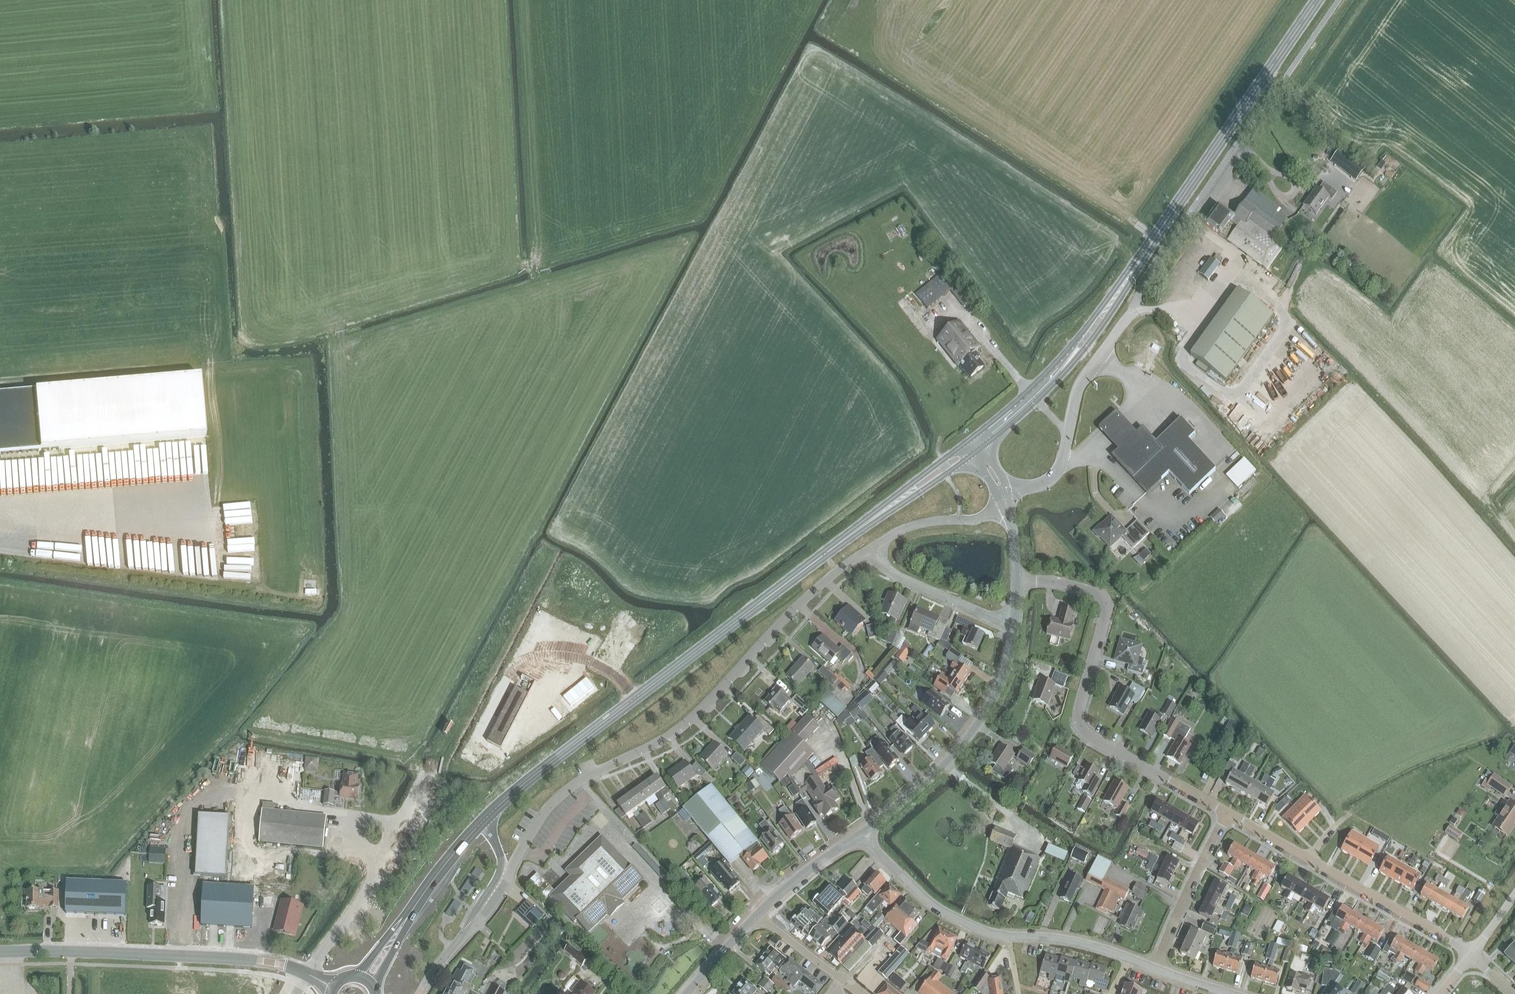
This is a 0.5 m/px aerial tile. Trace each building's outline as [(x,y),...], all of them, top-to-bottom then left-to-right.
[(1355,181),(1364,169),(1338,149),(1330,161),(1355,181)] [(1336,192),(1323,183),(1319,189),(1316,187),(1311,195),(1313,196),(1305,206),(1316,214),(1328,197),(1331,199),(1336,192)] [(1257,262),(1266,269),(1284,245),(1274,237),(1287,220),(1281,211),(1254,192),(1245,203),(1244,202),(1232,217),(1217,206),(1203,225),(1257,262)] [(1219,263),(1222,259),(1216,254),(1213,259),(1219,263)] [(1208,281),(1220,264),(1219,263),(1213,259),(1210,257),(1198,273),(1208,281)] [(927,309),(954,287),(942,273),(915,294),(927,309)] [(964,308),(971,302),(960,288),(953,293),(964,308)] [(1237,290),(1190,355),(1225,381),(1273,316),(1237,290)] [(984,367),(977,359),(980,357),(976,352),(980,348),(959,321),(936,339),(958,366),(959,365),(963,371),(964,371),(969,378),(984,367)] [(40,451),(205,437),(200,376),(35,390),(0,393),(0,454),(40,451)] [(1215,470),(1188,441),(1195,434),(1182,419),(1183,418),(1182,417),(1155,442),(1142,428),(1143,427),(1143,426),(1112,455),(1146,493),(1168,472),(1189,494),(1215,470)] [(1101,435),(1121,456),(1138,439),(1119,419),(1101,435)] [(1245,457),(1227,474),(1239,487),(1258,470),(1245,457)] [(215,503),(217,543),(245,541),(244,521),(235,522),(234,514),(242,514),(242,501),(215,503)] [(1215,523),(1225,515),(1219,509),(1209,517),(1215,523)] [(1124,532),(1111,518),(1101,527),(1100,526),(1094,531),(1099,537),(1101,536),(1110,546),(1121,536),(1133,549),(1149,533),(1137,520),(1124,532)] [(1144,561),(1151,554),(1146,548),(1138,555),(1144,561)] [(218,566),(247,564),(246,552),(211,553),(212,581),(219,581),(218,566)] [(895,621),(905,600),(889,593),(880,614),(895,621)] [(940,640),(943,630),(935,626),(939,616),(939,615),(938,617),(918,608),(919,606),(918,606),(907,631),(917,635),(920,628),(929,632),(927,635),(936,639),(940,641),(940,640)] [(857,617),(847,608),(836,621),(851,635),(864,620),(859,615),(857,617)] [(1070,624),(1073,612),(1062,608),(1058,621),(1051,619),(1046,634),(1069,640),(1073,625),(1070,624)] [(868,639),(877,637),(874,624),(865,626),(868,639)] [(943,630),(940,640),(941,640),(946,642),(951,631),(945,628),(943,630)] [(972,632),(964,628),(961,635),(966,637),(962,644),(977,650),(983,635),(973,631),(972,632)] [(892,645),(897,632),(890,629),(885,642),(892,645)] [(838,650),(823,635),(812,647),(829,664),(836,657),(843,663),(852,653),(843,645),(838,650)] [(946,642),(941,640),(938,644),(945,648),(948,644),(946,642)] [(1142,675),(1145,667),(1142,666),(1143,659),(1136,657),(1139,647),(1127,643),(1127,642),(1121,640),(1119,646),(1120,647),(1117,659),(1129,663),(1127,670),(1142,675)] [(909,653),(912,649),(904,643),(901,647),(902,648),(909,653)] [(927,658),(934,648),(929,645),(922,655),(927,658)] [(909,653),(902,648),(895,657),(903,663),(907,657),(906,657),(909,653)] [(954,670),(951,675),(963,683),(970,673),(969,672),(957,664),(962,658),(963,656),(951,648),(949,651),(945,656),(946,657),(954,662),(953,664),(950,667),(954,670)] [(797,686),(814,668),(803,657),(786,676),(797,686)] [(892,668),(898,673),(902,668),(892,660),(883,671),(887,674),(892,668)] [(831,687),(838,680),(833,676),(823,666),(818,672),(828,681),(827,683),(831,687)] [(880,685),(888,676),(882,671),(874,680),(880,685)] [(1063,688),(1067,677),(1054,672),(1050,683),(1040,679),(1037,686),(1038,686),(1033,700),(1047,705),(1055,685),(1063,688)] [(956,694),(963,683),(951,675),(947,680),(944,677),(941,675),(937,681),(934,686),(940,691),(944,693),(948,688),(955,693),(956,694)] [(880,686),(873,680),(865,688),(872,695),(880,686)] [(1136,704),(1144,690),(1132,683),(1127,692),(1119,687),(1116,694),(1117,694),(1109,707),(1123,715),(1131,701),(1136,704)] [(764,702),(777,713),(782,708),(783,709),(791,699),(776,686),(771,693),(771,694),(764,702)] [(504,748),(532,694),(518,687),(490,741),(504,748)] [(837,718),(847,708),(827,690),(818,700),(837,718)] [(945,702),(937,696),(931,691),(921,702),(940,717),(949,706),(945,703),(945,702)] [(802,717),(810,708),(806,705),(806,704),(796,695),(791,700),(802,709),(798,714),(802,717)] [(1169,718),(1176,705),(1169,701),(1161,714),(1169,718)] [(853,719),(862,712),(855,703),(846,710),(853,719)] [(913,721),(926,733),(931,728),(931,727),(934,724),(923,713),(915,705),(911,710),(916,714),(911,719),(913,721)] [(846,710),(835,721),(840,728),(852,719),(846,710)] [(1160,721),(1162,717),(1158,714),(1155,718),(1148,715),(1140,730),(1151,736),(1160,721)] [(774,730),(758,715),(753,719),(750,716),(730,738),(744,751),(763,730),(769,736),(774,730)] [(825,788),(807,761),(814,754),(803,745),(819,728),(806,716),(760,766),(779,783),(786,775),(799,795),(807,790),(815,802),(812,804),(819,815),(822,813),(825,817),(837,808),(837,806),(835,804),(834,803),(833,802),(839,799),(830,785),(825,788)] [(913,721),(911,719),(908,722),(902,716),(896,722),(905,732),(906,731),(913,738),(914,737),(918,740),(922,737),(926,733),(913,721)] [(1183,741),(1187,734),(1190,729),(1174,719),(1172,719),(1163,735),(1169,739),(1170,738),(1175,742),(1167,757),(1179,764),(1190,745),(1183,741)] [(1232,719),(1224,731),(1231,735),(1238,723),(1232,719)] [(899,732),(894,726),(890,730),(895,736),(890,740),(904,755),(913,747),(907,741),(908,741),(903,736),(899,732)] [(713,770),(727,754),(714,742),(700,758),(713,770)] [(884,742),(874,750),(879,756),(889,768),(898,760),(892,753),(893,752),(884,742)] [(1004,780),(1004,779),(1013,771),(1007,764),(1013,755),(1000,746),(990,762),(995,766),(991,772),(1004,780)] [(1067,768),(1073,757),(1056,748),(1050,758),(1067,768)] [(873,780),(878,777),(877,776),(881,773),(878,769),(883,766),(872,750),(865,754),(867,757),(864,759),(866,761),(860,765),(871,781),(872,779),(873,780)] [(1028,767),(1034,757),(1023,750),(1016,759),(1028,767)] [(740,766),(745,761),(736,753),(731,758),(740,766)] [(306,756),(304,769),(318,771),(320,758),(306,756)] [(685,761),(668,773),(678,788),(695,775),(690,768),(685,761)] [(1239,792),(1246,796),(1253,783),(1248,780),(1254,769),(1244,763),(1237,774),(1233,771),(1236,766),(1229,762),(1221,775),(1228,779),(1225,784),(1232,788),(1231,789),(1239,792)] [(1097,786),(1092,783),(1098,772),(1087,765),(1078,781),(1075,786),(1081,789),(1084,784),(1086,785),(1082,791),(1092,797),(1097,786)] [(754,772),(747,766),(741,772),(748,779),(754,772)] [(1491,780),(1494,776),(1488,771),(1485,776),(1491,780)] [(356,785),(358,775),(344,773),(342,784),(341,784),(340,793),(325,791),(323,805),(333,806),(334,797),(357,800),(359,786),(356,785)] [(705,773),(701,777),(710,786),(714,781),(705,773)] [(1266,785),(1270,778),(1264,774),(1260,781),(1266,784),(1266,785)] [(660,802),(666,811),(670,809),(663,798),(670,793),(666,787),(665,788),(656,776),(646,783),(655,795),(660,802)] [(1489,790),(1491,787),(1505,796),(1511,787),(1494,776),(1491,780),(1490,781),(1486,779),(1481,785),(1489,790)] [(787,778),(780,782),(783,787),(790,783),(787,778)] [(1264,789),(1256,802),(1267,808),(1274,795),(1268,792),(1271,787),(1275,780),(1270,778),(1266,785),(1266,784),(1263,789),(1264,789)] [(755,779),(746,785),(751,792),(760,786),(755,779)] [(1116,809),(1128,788),(1115,781),(1103,801),(1116,809)] [(645,802),(655,795),(646,783),(637,790),(645,802)] [(1264,789),(1263,789),(1253,783),(1246,796),(1256,802),(1264,789)] [(683,809),(691,818),(729,864),(740,855),(753,871),(760,865),(759,864),(767,858),(758,847),(761,845),(711,786),(683,809)] [(637,790),(627,797),(635,809),(645,802),(637,790)] [(1306,794),(1294,804),(1309,821),(1321,810),(1306,794)] [(1084,813),(1091,800),(1084,796),(1077,809),(1084,813)] [(643,828),(647,825),(640,815),(635,809),(627,797),(617,804),(620,808),(615,812),(621,819),(626,816),(631,812),(636,818),(643,828)] [(802,800),(796,804),(800,811),(796,814),(806,829),(816,822),(806,807),(807,807),(802,800)] [(1046,810),(1050,803),(1044,800),(1041,807),(1046,810)] [(1161,817),(1167,806),(1157,800),(1150,811),(1161,817)] [(666,812),(666,811),(660,802),(655,805),(665,820),(670,817),(666,812)] [(1123,819),(1130,807),(1122,802),(1115,815),(1123,819)] [(1514,822),(1514,806),(1510,802),(1493,827),(1506,835),(1514,822)] [(274,811),(275,805),(263,803),(263,810),(262,810),(259,841),(323,848),(326,816),(274,811)] [(1281,813),(1283,815),(1298,831),(1309,821),(1294,804),(1283,815),(1281,813)] [(1171,823),(1178,812),(1167,806),(1161,817),(1171,823)] [(793,838),(796,836),(796,835),(802,831),(785,807),(778,811),(785,820),(779,824),(790,839),(792,838),(793,838)] [(686,823),(691,818),(683,809),(678,813),(686,823)] [(644,812),(640,815),(647,825),(651,822),(644,812)] [(1182,829),(1188,818),(1178,812),(1171,823),(1182,829)] [(226,877),(230,816),(199,815),(195,876),(226,877)] [(1454,826),(1458,820),(1453,817),(1449,822),(1454,826)] [(1188,818),(1182,829),(1192,835),(1199,824),(1188,818)] [(772,829),(765,821),(759,825),(766,834),(760,839),(772,853),(773,852),(775,852),(777,850),(777,848),(784,843),(772,829)] [(1154,829),(1157,824),(1151,821),(1148,826),(1154,829)] [(1157,824),(1154,829),(1160,833),(1163,828),(1157,824)] [(1457,841),(1462,834),(1450,825),(1445,832),(1457,841)] [(1022,900),(1040,859),(1011,847),(1015,836),(995,828),(990,840),(1009,848),(996,879),(998,880),(987,906),(999,911),(1007,893),(1022,900)] [(1352,831),(1341,850),(1354,858),(1366,839),(1352,831),(1354,829),(1353,829),(1352,831)] [(1381,833),(1374,829),(1371,834),(1378,838),(1381,833)] [(1175,842),(1178,836),(1172,833),(1169,838),(1175,842)] [(630,869),(627,866),(628,864),(601,836),(565,871),(570,876),(549,897),(574,923),(576,921),(588,933),(588,932),(607,914),(611,915),(618,908),(617,904),(643,880),(644,879),(632,867),(630,869)] [(1178,836),(1175,842),(1180,845),(1183,840),(1178,836)] [(1366,839),(1354,858),(1368,866),(1379,847),(1366,839)] [(656,870),(659,867),(637,844),(634,846),(656,870)] [(1050,844),(1046,854),(1065,862),(1069,852),(1050,844)] [(1233,868),(1243,850),(1233,844),(1227,855),(1233,859),(1229,866),(1224,863),(1219,872),(1228,877),(1233,868)] [(704,848),(694,857),(698,862),(708,853),(704,848)] [(1084,863),(1088,854),(1075,848),(1071,858),(1084,863)] [(1248,867),(1254,856),(1243,850),(1233,868),(1237,870),(1241,863),(1248,867)] [(1135,870),(1139,858),(1124,852),(1119,864),(1135,870)] [(1149,862),(1155,864),(1157,858),(1152,855),(1149,862)] [(1125,899),(1129,890),(1105,878),(1111,863),(1097,856),(1090,871),(1086,880),(1105,890),(1097,906),(1107,911),(1107,910),(1112,912),(1119,897),(1125,899)] [(1255,880),(1265,862),(1254,856),(1248,867),(1256,872),(1252,879),(1255,880)] [(1162,868),(1173,873),(1178,862),(1167,857),(1162,868)] [(1388,857),(1379,872),(1390,878),(1399,863),(1388,857)] [(735,885),(739,883),(728,871),(731,869),(724,861),(710,872),(721,884),(722,884),(729,892),(736,886),(735,885)] [(1162,868),(1155,864),(1149,862),(1146,868),(1152,871),(1152,870),(1159,873),(1156,879),(1168,884),(1173,873),(1162,868)] [(1265,862),(1255,880),(1258,882),(1262,875),(1269,879),(1275,868),(1265,862)] [(1399,863),(1390,878),(1400,885),(1409,869),(1399,863)] [(469,895),(483,871),(477,867),(462,891),(469,895)] [(1409,869),(1400,885),(1411,891),(1420,875),(1409,869)] [(688,892),(695,885),(682,870),(675,876),(688,892)] [(529,881),(547,898),(555,890),(538,873),(529,881)] [(885,882),(875,873),(868,881),(867,880),(864,883),(865,884),(864,885),(865,886),(861,891),(867,896),(871,891),(874,894),(885,882)] [(1070,903),(1076,889),(1079,891),(1084,880),(1081,879),(1070,874),(1060,898),(1070,903)] [(1441,883),(1444,878),(1439,875),(1437,874),(1434,880),(1441,883)] [(1234,885),(1236,880),(1229,876),(1226,880),(1234,885)] [(1287,899),(1297,881),(1287,876),(1281,887),(1287,890),(1283,897),(1287,899)] [(1444,878),(1441,883),(1446,887),(1450,881),(1444,878)] [(664,882),(663,883),(669,890),(674,886),(667,879),(664,882)] [(700,883),(695,888),(700,894),(701,895),(700,896),(704,900),(705,899),(711,907),(718,901),(721,898),(705,879),(700,883)] [(827,916),(852,890),(856,885),(850,879),(838,893),(829,885),(818,896),(816,896),(814,899),(814,901),(812,903),(827,916)] [(67,881),(66,913),(85,914),(126,915),(127,883),(87,882),(67,881)] [(1209,892),(1220,898),(1227,901),(1233,904),(1236,897),(1230,895),(1229,897),(1222,893),(1225,887),(1214,881),(1209,892)] [(1301,899),(1308,888),(1297,881),(1287,899),(1290,901),(1294,894),(1301,899)] [(1131,893),(1136,895),(1135,897),(1143,901),(1148,890),(1144,888),(1144,887),(1136,883),(1131,893)] [(1248,893),(1251,887),(1245,884),(1242,890),(1248,893)] [(1263,901),(1271,888),(1264,884),(1257,897),(1263,901)] [(1430,901),(1437,890),(1426,884),(1420,895),(1430,901)] [(204,885),(202,925),(252,928),(254,888),(204,885)] [(868,906),(867,906),(866,907),(872,913),(884,900),(890,906),(900,895),(889,885),(882,893),(880,892),(874,898),(874,899),(868,906)] [(160,887),(148,887),(147,908),(152,908),(151,924),(156,924),(158,925),(161,925),(162,924),(164,925),(165,909),(165,902),(159,902),(160,887)] [(1451,913),(1464,890),(1459,887),(1456,892),(1452,899),(1447,896),(1441,907),(1451,913)] [(845,899),(850,903),(860,893),(854,888),(845,899)] [(1305,910),(1308,912),(1319,894),(1308,888),(1301,899),(1309,903),(1305,910)] [(1479,904),(1486,892),(1479,888),(1472,900),(1479,904)] [(1441,907),(1447,896),(1437,890),(1430,901),(1441,907)] [(1464,890),(1451,913),(1462,919),(1468,908),(1462,904),(1466,897),(1467,898),(1470,893),(1464,890)] [(58,908),(58,891),(50,891),(25,891),(25,900),(27,900),(27,909),(42,909),(42,903),(50,903),(50,908),(58,908)] [(1215,908),(1220,898),(1209,892),(1204,903),(1215,908)] [(1308,912),(1312,914),(1316,907),(1323,911),(1329,900),(1319,894),(1308,912)] [(884,918),(882,921),(886,924),(890,924),(900,933),(893,940),(899,945),(916,925),(912,921),(919,912),(905,900),(898,908),(895,906),(884,918)] [(1230,910),(1233,904),(1227,901),(1225,907),(1230,910)] [(279,919),(276,932),(293,936),(297,921),(298,921),(302,907),(282,902),(277,918),(279,919)] [(1228,915),(1215,908),(1204,903),(1199,914),(1210,919),(1213,912),(1221,916),(1220,918),(1225,921),(1228,915)] [(1247,916),(1252,908),(1246,904),(1241,913),(1247,916)] [(1143,912),(1128,905),(1126,910),(1125,909),(1122,916),(1121,915),(1119,919),(1122,920),(1120,925),(1132,931),(1138,917),(1140,917),(1143,912)] [(1340,933),(1341,930),(1351,913),(1348,911),(1349,909),(1344,906),(1343,908),(1341,907),(1338,913),(1333,910),(1327,921),(1332,923),(1333,921),(1340,925),(1336,931),(1340,933)] [(534,908),(525,917),(535,926),(544,917),(534,908)] [(823,920),(824,918),(820,914),(818,916),(810,909),(808,911),(805,908),(799,915),(810,925),(813,922),(817,925),(822,919),(823,920)] [(882,921),(884,918),(879,913),(869,924),(874,929),(882,921)] [(1356,930),(1362,919),(1351,913),(1341,930),(1345,932),(1349,926),(1356,930)] [(815,929),(810,925),(799,915),(797,917),(796,916),(791,923),(802,933),(804,931),(809,935),(815,929)] [(838,915),(830,924),(824,918),(809,935),(809,936),(815,942),(816,943),(818,945),(820,946),(821,947),(830,937),(824,931),(828,926),(839,935),(848,925),(838,915)] [(560,936),(565,930),(554,919),(548,925),(560,936)] [(1363,943),(1373,925),(1362,919),(1356,930),(1364,934),(1360,941),(1363,943)] [(1278,934),(1283,924),(1277,921),(1272,930),(1278,934)] [(1213,936),(1217,927),(1205,922),(1201,930),(1213,936)] [(841,965),(864,939),(852,928),(853,927),(850,923),(848,925),(839,935),(838,935),(842,939),(829,954),(841,965)] [(1373,925),(1363,943),(1366,945),(1370,938),(1377,942),(1383,931),(1373,925)] [(854,967),(866,954),(865,954),(872,947),(884,934),(877,928),(864,941),(865,941),(842,966),(849,972),(854,966),(854,967)] [(921,941),(916,948),(926,953),(927,951),(931,953),(940,958),(945,960),(954,944),(953,944),(956,938),(954,937),(952,935),(949,935),(947,934),(946,933),(943,931),(941,930),(939,929),(936,935),(935,934),(929,945),(921,941)] [(1309,936),(1314,939),(1318,932),(1312,929),(1309,936)] [(1185,942),(1207,952),(1209,948),(1202,945),(1206,937),(1191,930),(1185,942)] [(1335,941),(1339,933),(1334,930),(1331,935),(1332,940),(1335,941)] [(1231,948),(1236,932),(1232,931),(1227,947),(1231,948)] [(1230,953),(1225,970),(1237,973),(1242,959),(1233,956),(1240,934),(1236,932),(1231,948),(1230,953)] [(779,941),(773,936),(769,941),(776,946),(779,941)] [(1396,961),(1406,943),(1403,941),(1404,939),(1399,936),(1398,938),(1396,937),(1393,943),(1388,940),(1382,951),(1387,954),(1388,952),(1394,955),(1392,959),(1396,961)] [(1205,955),(1207,952),(1185,942),(1180,954),(1195,961),(1199,952),(1205,955)] [(1250,957),(1254,946),(1245,942),(1241,954),(1250,957)] [(582,966),(588,959),(570,943),(564,950),(582,966)] [(967,969),(978,949),(966,943),(959,956),(968,961),(966,963),(965,963),(962,967),(963,967),(960,972),(965,974),(967,970),(967,969)] [(1270,943),(1265,958),(1269,960),(1274,944),(1270,943)] [(1411,960),(1417,949),(1406,943),(1396,961),(1393,966),(1397,968),(1400,963),(1399,962),(1403,956),(1411,960)] [(1267,967),(1263,981),(1275,985),(1280,971),(1271,968),(1278,945),(1274,944),(1269,960),(1267,967)] [(1373,961),(1380,949),(1372,944),(1365,957),(1373,961)] [(1513,963),(1514,961),(1514,944),(1504,955),(1513,963)] [(886,980),(910,954),(901,946),(877,972),(886,980)] [(785,956),(781,953),(779,954),(770,947),(763,956),(776,967),(775,968),(777,970),(786,959),(784,958),(785,956)] [(1341,958),(1344,952),(1337,948),(1334,954),(1341,958)] [(967,969),(967,970),(972,972),(974,968),(972,967),(974,964),(983,969),(990,956),(978,949),(967,969)] [(1288,963),(1293,951),(1285,949),(1281,961),(1288,963)] [(1418,973),(1428,955),(1417,949),(1411,960),(1418,964),(1414,971),(1418,973)] [(1225,970),(1230,953),(1226,952),(1226,954),(1217,951),(1212,966),(1225,970)] [(1060,959),(1045,955),(1039,976),(1041,969),(1050,972),(1048,979),(1054,981),(1057,972),(1056,972),(1060,959)] [(1332,964),(1334,957),(1325,955),(1323,961),(1332,964)] [(1428,955),(1418,973),(1421,975),(1425,968),(1432,972),(1438,961),(1428,955)] [(763,956),(756,965),(769,976),(772,972),(774,974),(777,970),(775,968),(776,967),(763,956)] [(939,957),(934,966),(940,970),(945,961),(939,957)] [(1076,962),(1061,957),(1060,959),(1056,972),(1057,972),(1066,975),(1064,982),(1065,982),(1069,984),(1072,975),(1076,962)] [(787,978),(798,965),(789,958),(779,971),(787,978)] [(1091,965),(1076,960),(1076,962),(1072,975),(1081,978),(1079,985),(1085,986),(1087,978),(1091,965)] [(1317,973),(1320,962),(1313,960),(1310,971),(1317,973)] [(1087,978),(1097,981),(1094,988),(1105,991),(1109,979),(1104,978),(1107,968),(1091,963),(1091,965),(1087,978)] [(1267,967),(1255,963),(1250,977),(1263,981),(1267,967)] [(1340,972),(1344,967),(1338,963),(1335,968),(1340,972)] [(787,978),(788,978),(786,981),(794,987),(799,981),(815,993),(817,993),(823,986),(798,965),(787,978)] [(951,977),(955,968),(950,965),(945,974),(951,977)] [(475,978),(476,977),(472,975),(473,972),(465,967),(461,973),(457,971),(451,984),(455,986),(451,993),(447,991),(446,993),(467,993),(473,983),(475,978)] [(1388,982),(1392,975),(1381,967),(1376,975),(1388,982)] [(1342,990),(1333,984),(1339,975),(1333,970),(1324,969),(1321,986),(1327,987),(1323,993),(1339,993),(1342,990)] [(937,982),(941,976),(935,971),(919,992),(921,993),(953,993),(937,982)] [(981,992),(1002,990),(1000,977),(989,979),(988,977),(983,973),(973,988),(981,993),(981,992)] [(1300,977),(1290,974),(1286,988),(1297,992),(1298,988),(1306,990),(1310,977),(1301,974),(1300,977)] [(1411,984),(1416,976),(1411,974),(1407,982),(1411,984)] [(902,989),(906,984),(894,975),(890,980),(902,989)] [(776,985),(780,980),(775,976),(771,981),(776,985)] [(767,993),(774,985),(764,977),(757,986),(767,993)] [(475,978),(473,983),(467,993),(481,993),(476,991),(482,982),(475,978)] [(757,990),(744,979),(743,981),(741,981),(739,983),(739,985),(733,993),(754,993),(757,990)] [(1427,992),(1431,986),(1419,979),(1415,985),(1427,992)] [(781,989),(785,984),(780,980),(776,985),(781,989)] [(1365,986),(1357,981),(1350,992),(1353,993),(1359,993),(1365,986)] [(1392,989),(1393,988),(1385,981),(1381,987),(1384,989),(1389,993),(1390,993),(1398,993),(1392,989)] [(594,993),(580,982),(575,988),(577,989),(573,993),(593,993),(594,993)] [(785,984),(781,989),(785,992),(789,987),(785,984)] [(886,985),(879,993),(897,993),(886,985)] [(505,991),(494,986),(489,993),(504,993),(505,991)] [(1144,992),(1127,986),(1124,993),(1144,993),(1144,992)]
